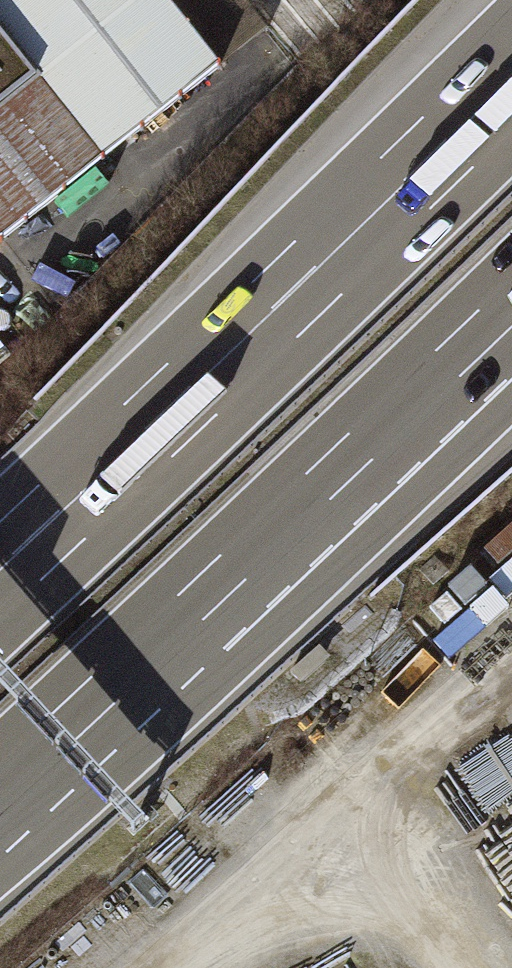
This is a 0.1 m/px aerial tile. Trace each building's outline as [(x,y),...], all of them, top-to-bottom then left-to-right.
[(6,256),(25,279),(294,68),(240,0),(0,0),(0,261),(6,256)]
